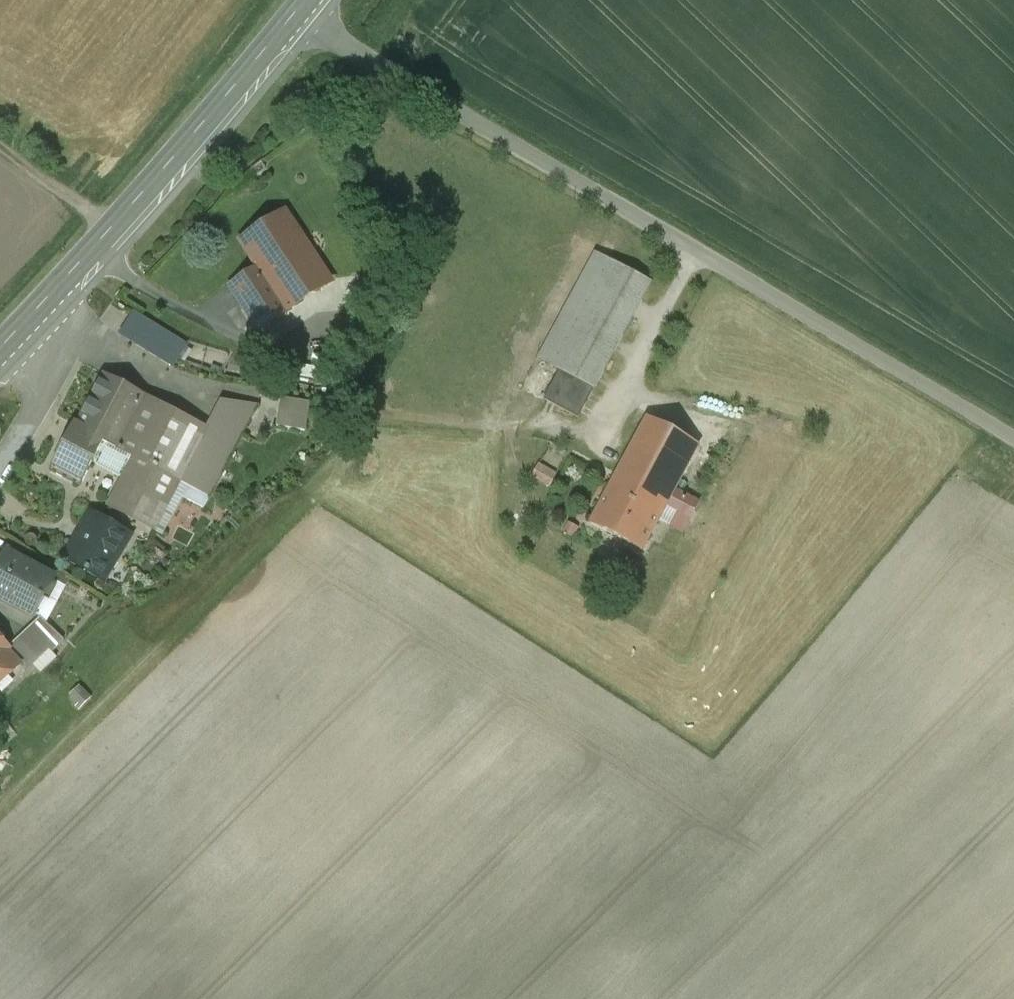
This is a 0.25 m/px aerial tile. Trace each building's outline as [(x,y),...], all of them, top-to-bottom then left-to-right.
[(258,269),(286,311),(287,310),(331,282),(285,213),(241,242),(258,269)] [(560,372),(595,391),(653,284),(595,253),(538,360),(560,372)] [(286,311),(258,269),(230,287),(259,330),(288,311),(287,310),(286,311)] [(134,313),(120,335),(172,368),(186,345),(134,313)] [(285,365),(284,378),(324,379),(325,366),(285,365)] [(595,391),(560,372),(544,401),(579,420),(595,391)] [(189,420),(103,375),(76,427),(75,428),(103,442),(137,461),(162,473),(189,420)] [(257,405),(220,400),(206,428),(206,429),(179,482),(209,498),(257,405)] [(278,408),(261,406),(257,431),(274,434),(278,408)] [(647,419),(618,474),(669,501),(674,492),(698,446),(647,419)] [(206,429),(206,428),(189,420),(162,473),(137,461),(135,466),(150,473),(127,516),(131,518),(143,495),(166,506),(179,482),(206,429)] [(75,428),(76,427),(74,426),(50,472),(80,487),(94,459),(103,442),(75,428)] [(103,442),(94,459),(96,465),(119,477),(126,474),(131,464),(135,466),(137,461),(103,442)] [(131,464),(126,474),(109,507),(127,516),(150,473),(135,466),(131,464)] [(556,477),(538,466),(532,477),(550,487),(556,477)] [(669,501),(618,474),(592,524),(642,551),(646,543),(666,506),(669,501)] [(203,509),(209,498),(187,487),(182,498),(203,509)] [(669,501),(666,506),(679,513),(687,517),(695,503),(674,492),(669,501)] [(166,506),(143,495),(131,518),(154,530),(166,506)] [(64,557),(63,559),(103,583),(131,535),(91,512),(90,513),(91,514),(83,529),(81,528),(71,545),(73,546),(66,558),(64,557)] [(680,532),(687,517),(679,513),(671,527),(680,532)] [(0,566),(0,599),(34,617),(35,616),(54,581),(54,580),(52,579),(6,554),(0,566)] [(56,572),(52,579),(54,580),(54,581),(63,586),(65,587),(70,580),(56,572)] [(43,622),(63,586),(54,581),(35,616),(39,619),(43,622)] [(43,622),(39,619),(17,639),(37,661),(48,650),(52,653),(63,641),(43,622)] [(17,639),(7,649),(9,651),(7,652),(20,666),(25,672),(37,661),(17,639)] [(20,666),(7,652),(9,651),(7,649),(0,641),(0,685),(20,666)]
